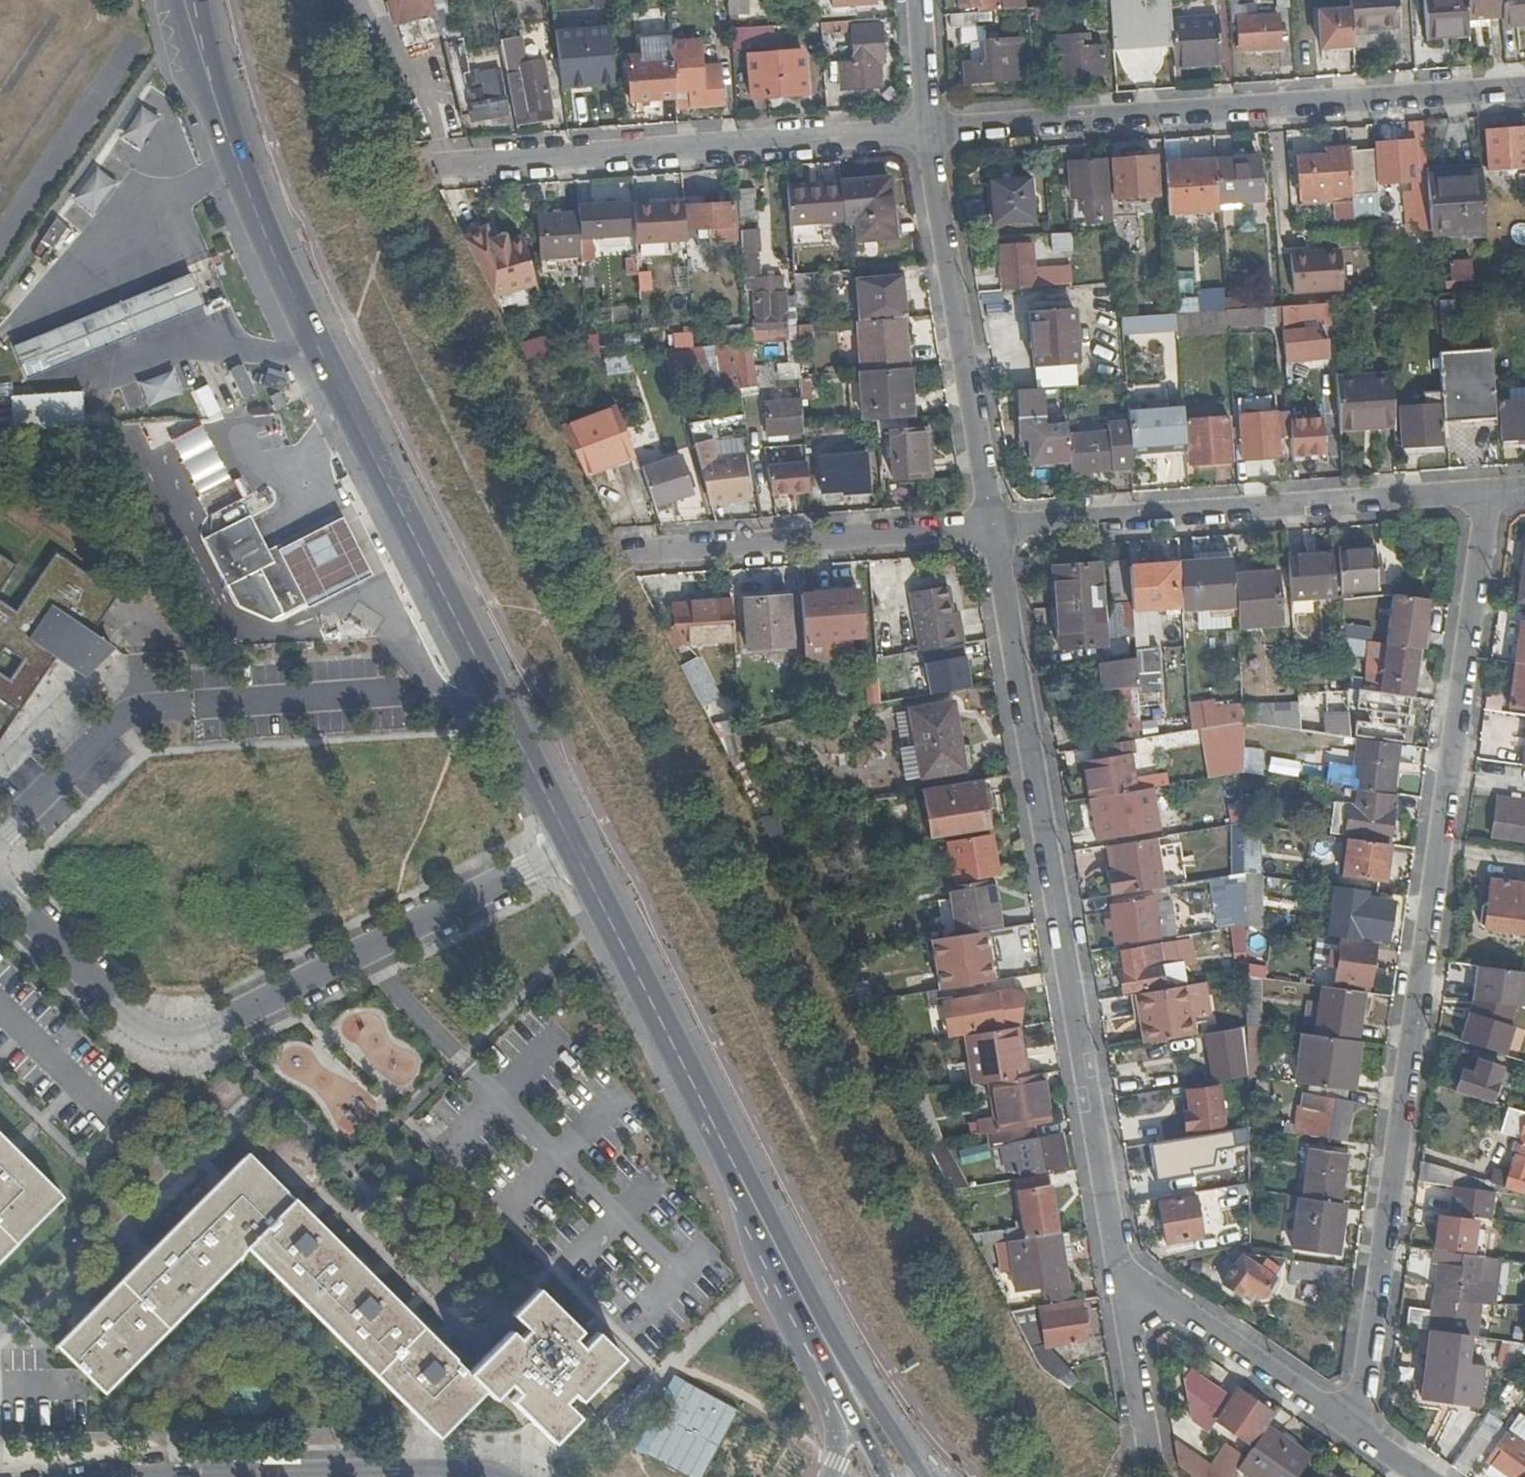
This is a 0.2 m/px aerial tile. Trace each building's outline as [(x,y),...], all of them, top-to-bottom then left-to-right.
[(430,0),(390,0),(398,25),(434,14),(430,0)] [(443,31),(452,29),(446,0),(436,0),(443,31)] [(731,18),(749,16),(748,0),(730,0),(731,18)] [(834,9),(878,6),(877,0),(833,0),(834,9)] [(990,9),(1025,7),(1024,0),(959,0),(960,7),(979,6),(979,10),(990,9)] [(1109,1),(1111,26),(1111,40),(1132,39),(1132,44),(1172,41),(1170,18),(1169,0),(1109,0),(1109,1)] [(1231,22),(1236,22),(1238,47),(1279,45),(1277,13),(1256,15),(1247,16),(1246,5),(1236,5),(1235,0),(1229,0),(1231,22)] [(1350,10),(1351,35),(1369,34),(1369,31),(1396,30),(1395,0),(1349,0),(1350,10)] [(1456,32),(1455,0),(1422,0),(1424,35),(1456,32)] [(1466,32),(1466,23),(1464,0),(1455,0),(1456,32),(1466,32)] [(1524,27),(1524,0),(1464,0),(1466,23),(1501,21),(1501,29),(1524,27)] [(1111,26),(1109,1),(1093,2),(1095,27),(1111,26)] [(1247,16),(1256,15),(1255,4),(1246,5),(1247,16)] [(1028,7),(1028,20),(1047,18),(1046,6),(1028,7)] [(949,13),(950,26),(991,23),(990,9),(979,10),(949,13)] [(1320,47),(1352,45),(1351,35),(1350,10),(1318,12),(1320,47)] [(1217,15),(1170,18),(1172,41),(1174,68),(1221,64),(1217,15)] [(884,62),(881,18),(820,23),(821,34),(853,31),(855,63),(840,64),(841,89),(880,86),(878,62),(884,62)] [(979,40),(985,40),(984,26),(959,27),(960,42),(979,40)] [(455,78),(461,104),(464,117),(473,116),(474,123),(510,116),(502,68),(469,74),(464,39),(461,40),(459,28),(452,29),(443,31),(455,78)] [(610,28),(557,33),(562,90),(615,85),(610,28)] [(742,50),(741,28),(732,29),(733,51),(742,50)] [(1089,38),(1089,33),(1053,35),(1055,75),(1104,72),(1102,44),(1086,45),(1085,39),(1089,38)] [(501,38),(515,115),(553,109),(549,90),(546,70),(522,74),(521,68),(517,44),(512,45),(511,36),(501,38)] [(1019,37),(985,40),(986,59),(980,59),(964,60),(965,81),(1023,78),(1022,58),(1013,59),(1013,52),(1021,52),(1019,37)] [(676,99),(673,44),(672,38),(643,40),(645,63),(630,63),(632,102),(676,99)] [(676,99),(677,107),(723,105),(721,67),(702,67),(700,42),(673,44),(676,99)] [(802,51),(749,55),(751,97),(805,93),(802,51)] [(545,64),(521,68),(522,74),(546,70),(545,64)] [(455,125),(466,122),(464,117),(461,104),(451,107),(455,125)] [(515,115),(517,126),(547,121),(555,119),(553,109),(515,115)] [(1426,170),(1422,121),(1410,121),(1411,143),(1377,145),(1380,193),(1387,192),(1386,182),(1410,181),(1413,217),(1429,216),(1426,179),(1426,170)] [(1484,132),(1487,172),(1524,169),(1524,128),(1484,132)] [(1378,214),(1374,149),(1325,153),(1325,155),(1305,157),(1306,172),(1297,173),(1299,198),(1322,196),(1350,194),(1351,195),(1364,194),(1366,215),(1378,214)] [(1165,163),(1165,157),(1155,158),(1155,157),(1111,160),(1114,198),(1121,198),(1121,205),(1143,203),(1142,196),(1167,194),(1165,163)] [(1257,157),(1215,160),(1217,203),(1260,201),(1257,157)] [(1217,203),(1215,160),(1165,163),(1167,194),(1169,213),(1218,210),(1217,203)] [(1107,161),(1070,163),(1072,196),(1084,195),(1085,221),(1111,219),(1107,161)] [(1481,175),(1480,166),(1426,170),(1426,179),(1481,175)] [(749,169),(737,169),(738,189),(751,189),(749,169)] [(1484,228),(1481,175),(1426,179),(1429,216),(1430,232),(1462,230),(1484,228)] [(841,182),(844,220),(844,226),(857,225),(858,241),(894,238),(889,178),(841,182)] [(1029,180),(996,182),(999,222),(1032,220),(1029,180)] [(822,187),(788,189),(790,224),(844,220),(841,182),(841,181),(821,182),(822,187)] [(999,222),(996,182),(991,183),(994,223),(999,222)] [(751,189),(738,189),(740,217),(757,216),(756,188),(751,189)] [(1351,202),(1351,195),(1350,194),(1322,196),(1323,205),(1351,202)] [(1322,196),(1299,198),(1300,206),(1323,205),(1322,196)] [(684,202),(634,206),(637,245),(672,242),(687,241),(684,202)] [(580,206),(580,214),(582,240),(629,236),(628,204),(580,206)] [(734,204),(687,208),(689,230),(702,229),(702,237),(709,237),(710,241),(736,239),(734,204)] [(544,258),(583,256),(582,240),(580,214),(541,216),(544,258)] [(516,218),(495,224),(509,275),(529,269),(516,218)] [(1463,237),(1485,235),(1484,228),(1462,230),(1463,237)] [(744,253),(756,252),(760,252),(758,236),(743,237),(744,253)] [(1073,253),(1072,236),(1050,237),(1051,255),(1073,253)] [(672,242),(637,245),(638,257),(673,255),(672,242)] [(979,292),(1003,291),(1003,288),(1035,286),(1074,282),(1074,273),(1035,275),(1033,245),(1001,247),(1003,273),(976,275),(977,281),(979,292)] [(1340,250),(1291,254),(1294,294),(1343,290),(1340,250)] [(744,253),(743,253),(745,280),(758,280),(756,252),(744,253)] [(1470,260),(1448,262),(1450,282),(1472,279),(1470,260)] [(795,292),(808,291),(807,274),(794,275),(795,292)] [(902,275),(857,279),(858,303),(865,303),(866,318),(902,315),(906,315),(902,275)] [(177,277),(1,350),(13,382),(189,309),(177,277)] [(795,292),(796,308),(809,307),(808,291),(795,292)] [(757,328),(748,328),(749,343),(762,342),(785,341),(799,340),(798,327),(788,327),(785,293),(769,294),(769,292),(754,293),(757,328)] [(1460,300),(1439,301),(1442,337),(1462,335),(1460,300)] [(1331,324),(1330,302),(1283,306),(1284,320),(1325,318),(1325,325),(1331,324)] [(1150,308),(1150,315),(1161,314),(1176,313),(1175,306),(1150,308)] [(1281,321),(1280,306),(1225,310),(1226,324),(1281,321)] [(1073,308),(1029,311),(1033,364),(1077,361),(1073,308)] [(1226,324),(1225,310),(1187,312),(1176,313),(1177,337),(1227,334),(1226,324)] [(1150,315),(1121,317),(1122,333),(1162,329),(1161,314),(1150,315)] [(902,317),(855,321),(859,371),(906,368),(902,317)] [(727,325),(729,345),(731,345),(734,345),(749,343),(748,328),(748,323),(727,325)] [(1307,356),(1306,341),(1304,328),(1285,329),(1287,358),(1307,356)] [(552,336),(519,345),(526,359),(558,357),(552,336)] [(1327,339),(1306,341),(1307,356),(1328,354),(1327,339)] [(785,341),(762,342),(763,353),(785,352),(785,341)] [(749,343),(734,345),(742,388),(757,386),(749,343)] [(694,348),(672,349),(675,375),(708,371),(712,393),(724,391),(729,417),(732,417),(743,415),(731,345),(729,345),(694,348)] [(1495,419),(1491,349),(1437,352),(1440,405),(1441,422),(1495,419)] [(631,356),(605,360),(607,376),(634,371),(631,356)] [(801,376),(800,363),(779,365),(780,380),(801,378),(801,376)] [(863,421),(877,420),(910,418),(906,368),(859,371),(863,421)] [(1393,423),(1390,376),(1335,380),(1339,427),(1393,423)] [(1039,388),(1016,390),(1017,406),(1041,404),(1039,388)] [(770,434),(805,432),(805,425),(803,398),(767,401),(770,434)] [(1499,403),(1502,447),(1521,446),(1521,438),(1524,438),(1524,401),(1499,403)] [(1182,402),(1127,406),(1128,420),(1130,453),(1185,448),(1182,402)] [(1041,404),(1017,406),(1020,449),(1028,448),(1029,464),(1068,461),(1066,435),(1066,422),(1042,423),(1041,404)] [(1441,422),(1440,405),(1398,408),(1402,453),(1442,450),(1441,443),(1443,443),(1441,422)] [(562,429),(584,473),(633,453),(616,408),(562,429)] [(1275,413),(1239,416),(1242,459),(1278,456),(1275,413)] [(737,450),(748,448),(743,415),(732,417),(734,431),(729,432),(731,443),(736,442),(737,450)] [(1227,418),(1185,421),(1188,462),(1230,460),(1227,418)] [(1068,461),(1069,473),(1132,469),(1130,453),(1128,420),(1107,421),(1107,433),(1066,435),(1068,461)] [(926,430),(883,433),(884,448),(891,448),(893,479),(929,477),(926,430)] [(711,461),(729,459),(726,438),(707,442),(711,461)] [(744,457),(729,459),(711,461),(707,442),(696,445),(709,493),(748,486),(744,457)] [(641,474),(656,513),(672,507),(669,500),(691,492),(677,454),(639,468),(641,474)] [(867,454),(821,458),(823,490),(844,488),(845,492),(869,490),(867,454)] [(772,494),(809,490),(808,465),(769,469),(772,494)] [(653,510),(641,474),(613,483),(616,493),(612,494),(622,521),(653,510)] [(304,602),(281,557),(272,561),(250,515),(203,538),(226,584),(259,568),(282,611),(304,602)] [(278,549),(281,557),(304,602),(306,606),(371,574),(342,517),(278,549)] [(1127,542),(1112,544),(1113,561),(1128,560),(1127,542)] [(1374,551),(1336,553),(1339,590),(1377,587),(1377,582),(1382,581),(1382,575),(1376,576),(1374,551)] [(18,716),(65,655),(90,674),(111,645),(92,632),(118,595),(56,553),(18,612),(0,601),(0,702),(18,716)] [(1332,554),(1292,557),(1295,598),(1335,595),(1332,554)] [(17,567),(0,555),(0,594),(17,567)] [(1110,562),(1113,604),(1131,603),(1131,601),(1128,560),(1113,561),(1110,562)] [(1232,560),(1179,564),(1182,609),(1209,608),(1210,617),(1236,615),(1234,575),(1232,560)] [(1052,567),(1056,608),(1100,605),(1097,564),(1052,567)] [(1131,601),(1131,603),(1131,611),(1145,610),(1172,608),(1173,615),(1179,614),(1175,564),(1130,569),(1133,601),(1131,601)] [(1234,575),(1236,615),(1237,628),(1280,625),(1276,572),(1234,575)] [(963,644),(961,628),(954,629),(952,610),(949,587),(913,592),(922,650),(961,644),(963,644)] [(856,590),(801,594),(804,638),(818,637),(819,656),(849,654),(848,635),(859,635),(856,590)] [(787,597),(742,599),(746,649),(790,646),(787,597)] [(686,643),(733,640),(731,601),(673,604),(675,623),(686,643)] [(1422,605),(1401,602),(1393,643),(1415,646),(1422,605)] [(1131,603),(1113,604),(1116,637),(1134,636),(1131,611),(1131,603)] [(1100,605),(1056,608),(1059,647),(1103,644),(1100,605)] [(954,629),(961,628),(959,609),(952,610),(954,629)] [(1131,611),(1134,636),(1135,650),(1147,649),(1145,610),(1131,611)] [(1524,665),(1524,624),(1521,623),(1515,664),(1524,665)] [(1374,629),(1342,624),(1343,638),(1365,642),(1369,642),(1372,643),(1374,629)] [(1343,638),(1344,654),(1363,657),(1365,642),(1343,638)] [(1417,649),(1372,643),(1369,642),(1366,666),(1372,671),(1372,677),(1384,679),(1381,693),(1410,697),(1412,682),(1417,649)] [(922,650),(929,694),(969,687),(961,644),(922,650)] [(1135,657),(1136,676),(1138,695),(1161,694),(1158,648),(1147,649),(1135,650),(1135,657)] [(1417,683),(1423,650),(1417,649),(1412,682),(1417,683)] [(1135,657),(1112,661),(1114,679),(1136,676),(1135,657)] [(682,666),(703,707),(718,699),(697,659),(682,666)] [(1515,664),(1510,700),(1509,707),(1524,709),(1524,665),(1515,664)] [(1116,718),(1131,716),(1129,685),(1113,687),(1116,718)] [(1381,693),(1360,690),(1357,710),(1375,713),(1373,726),(1355,723),(1353,736),(1404,743),(1407,723),(1410,697),(1381,693)] [(1482,711),(1524,717),(1524,709),(1509,707),(1510,700),(1485,696),(1482,711)] [(1300,731),(1298,702),(1243,705),(1245,723),(1300,731)] [(950,704),(909,710),(916,750),(901,752),(906,780),(962,769),(950,704)] [(1243,705),(1190,713),(1191,731),(1219,726),(1241,723),(1245,723),(1243,705)] [(1322,713),(1322,736),(1349,735),(1348,712),(1322,713)] [(1139,716),(1131,716),(1116,718),(1117,731),(1140,728),(1139,716)] [(1241,723),(1219,726),(1225,767),(1227,775),(1242,772),(1241,723)] [(1416,724),(1407,723),(1404,743),(1413,744),(1416,724)] [(718,736),(726,753),(741,748),(740,731),(718,736)] [(1398,745),(1358,739),(1350,788),(1390,794),(1398,745)] [(1135,740),(1106,745),(1108,757),(1084,761),(1090,799),(1127,792),(1169,785),(1167,772),(1136,777),(1132,752),(1137,752),(1135,740)] [(1208,770),(1209,778),(1227,775),(1225,767),(1208,770)] [(920,789),(928,838),(954,834),(954,832),(987,825),(979,779),(920,789)] [(1390,794),(1350,788),(1340,787),(1337,809),(1350,811),(1347,836),(1388,842),(1393,811),(1396,795),(1390,794)] [(1255,788),(1242,788),(1243,803),(1255,803),(1255,788)] [(1090,799),(1089,799),(1097,841),(1134,834),(1132,820),(1150,817),(1147,800),(1128,803),(1127,792),(1090,799)] [(1498,797),(1492,837),(1524,842),(1524,801),(1498,797)] [(759,817),(783,864),(796,862),(772,815),(759,817)] [(1163,837),(1185,833),(1183,817),(1161,821),(1163,837)] [(1243,840),(1243,823),(1229,826),(1230,841),(1243,840)] [(1259,826),(1243,823),(1243,840),(1243,874),(1260,876),(1259,826)] [(989,834),(949,841),(953,868),(948,869),(949,874),(954,873),(954,875),(929,879),(928,875),(913,877),(915,891),(954,883),(996,875),(989,834)] [(1382,881),(1387,844),(1329,836),(1327,847),(1345,850),(1341,874),(1382,881)] [(1131,842),(1109,846),(1118,895),(1140,891),(1137,876),(1131,842)] [(1137,876),(1140,891),(1162,887),(1160,875),(1160,872),(1137,876)] [(1162,887),(1174,886),(1172,873),(1160,875),(1162,887)] [(1262,876),(1260,876),(1243,874),(1244,924),(1263,926),(1262,876)] [(1244,924),(1236,875),(1210,880),(1218,928),(1244,924)] [(946,886),(955,936),(981,931),(989,929),(999,928),(990,878),(946,886)] [(1490,880),(1487,902),(1482,906),(1479,924),(1484,930),(1523,935),(1524,925),(1524,886),(1490,880)] [(1377,900),(1378,893),(1336,887),(1328,936),(1358,940),(1359,935),(1388,940),(1394,903),(1377,900)] [(1155,900),(1113,906),(1117,944),(1175,934),(1170,901),(1156,903),(1155,900)] [(981,931),(989,980),(998,979),(989,929),(981,931)] [(989,980),(981,931),(955,936),(937,939),(946,988),(973,983),(989,980)] [(1363,992),(1368,992),(1374,946),(1340,940),(1337,956),(1330,955),(1328,965),(1336,967),(1333,988),(1363,992)] [(1160,944),(1120,951),(1124,974),(1121,974),(1124,993),(1185,981),(1182,964),(1165,967),(1160,944)] [(1245,957),(1244,945),(1233,945),(1233,958),(1245,957)] [(1524,981),(1524,973),(1475,966),(1472,1001),(1518,1006),(1521,1008),(1524,981)] [(1258,977),(1245,975),(1245,1000),(1246,1026),(1258,1027),(1259,1027),(1258,977)] [(1209,1014),(1203,982),(1137,994),(1145,1043),(1194,1035),(1191,1018),(1209,1014)] [(946,988),(926,992),(929,1007),(949,1004),(955,1035),(965,1033),(1013,1025),(1017,1019),(1015,1006),(1020,1004),(1022,999),(1022,996),(1021,992),(1018,990),(1014,988),(993,992),(994,996),(983,998),(982,995),(975,997),(973,983),(946,988)] [(1315,1036),(1357,1042),(1363,992),(1333,988),(1322,986),(1315,1036)] [(1246,1026),(1245,1000),(1235,1000),(1235,1028),(1246,1026)] [(1518,1006),(1472,1001),(1460,1042),(1508,1057),(1516,1028),(1512,1026),(1518,1006)] [(1013,1025),(965,1033),(974,1084),(992,1081),(1028,1075),(1020,1026),(1013,1025)] [(1247,1076),(1246,1026),(1235,1028),(1219,1031),(1222,1047),(1224,1046),(1225,1055),(1212,1058),(1215,1082),(1247,1076)] [(1258,1046),(1258,1027),(1246,1026),(1247,1076),(1259,1078),(1259,1068),(1267,1067),(1267,1046),(1258,1046)] [(1315,1036),(1303,1034),(1296,1084),(1307,1085),(1343,1090),(1349,1091),(1357,1042),(1315,1036)] [(1173,1083),(1171,1072),(1163,1074),(1161,1060),(1169,1059),(1167,1047),(1146,1050),(1153,1086),(1173,1083)] [(1163,1074),(1171,1072),(1169,1059),(1161,1060),(1163,1074)] [(1501,1069),(1477,1061),(1473,1075),(1461,1072),(1455,1090),(1490,1102),(1501,1069)] [(1028,1075),(992,1081),(997,1107),(1003,1106),(1005,1117),(999,1118),(976,1123),(978,1134),(1004,1130),(1035,1124),(1044,1123),(1035,1073),(1028,1075)] [(1283,1132),(1310,1136),(1310,1132),(1335,1135),(1343,1090),(1307,1085),(1303,1108),(1301,1108),(1297,1125),(1285,1124),(1283,1132)] [(1218,1086),(1187,1091),(1190,1112),(1184,1113),(1186,1129),(1224,1124),(1218,1086)] [(920,1094),(902,1098),(917,1128),(925,1143),(944,1140),(920,1094)] [(1003,1106),(997,1107),(999,1118),(1005,1117),(1003,1106)] [(1524,1189),(1524,1113),(1507,1107),(1507,1108),(1504,1108),(1497,1133),(1520,1141),(1517,1151),(1509,1149),(1507,1156),(1515,1159),(1509,1175),(1505,1187),(1486,1181),(1420,1162),(1418,1181),(1480,1190),(1523,1195),(1524,1189)] [(1047,1174),(1051,1173),(1050,1167),(1065,1164),(1059,1134),(1037,1139),(1035,1124),(1004,1130),(1007,1145),(1004,1145),(1008,1170),(1020,1169),(1021,1178),(1047,1174)] [(1236,1156),(1248,1154),(1247,1147),(1247,1126),(1180,1138),(1182,1144),(1151,1149),(1157,1185),(1188,1179),(1183,1148),(1190,1147),(1191,1153),(1234,1147),(1236,1156)] [(1262,1147),(1262,1129),(1247,1126),(1247,1147),(1262,1147)] [(15,1241),(10,1236),(55,1190),(0,1136),(0,1256),(15,1241)] [(944,1140),(925,1143),(947,1185),(950,1192),(969,1188),(944,1140)] [(1340,1202),(1344,1203),(1351,1153),(1316,1148),(1307,1198),(1340,1202)] [(434,1430),(479,1384),(469,1372),(292,1199),(287,1202),(243,1159),(57,1343),(102,1388),(247,1244),(434,1430)] [(1505,1187),(1509,1175),(1490,1169),(1486,1181),(1505,1187)] [(1018,1192),(1050,1187),(1047,1174),(1021,1178),(1016,1179),(1018,1192)] [(1478,1206),(1480,1190),(1418,1181),(1416,1192),(1416,1197),(1478,1206)] [(1248,1195),(1248,1190),(1248,1183),(1157,1199),(1158,1204),(1159,1204),(1195,1198),(1196,1204),(1248,1195)] [(1057,1233),(1058,1233),(1050,1187),(1018,1192),(1023,1223),(1016,1224),(1017,1228),(973,1237),(979,1248),(1007,1242),(1057,1233)] [(1340,1202),(1307,1198),(1300,1197),(1294,1246),(1337,1253),(1341,1225),(1337,1225),(1340,1202)] [(1197,1210),(1196,1204),(1195,1198),(1159,1204),(1165,1243),(1202,1237),(1199,1216),(1204,1215),(1204,1209),(1197,1210)] [(1470,1256),(1482,1258),(1485,1233),(1473,1231),(1474,1222),(1438,1217),(1434,1247),(1470,1252),(1470,1256)] [(1071,1262),(1066,1231),(1058,1233),(1057,1233),(1062,1264),(1071,1262)] [(1048,1306),(1073,1302),(1069,1281),(1065,1281),(1062,1264),(1057,1233),(1007,1242),(1016,1291),(1045,1286),(1048,1306)] [(1475,1336),(1477,1337),(1483,1288),(1474,1287),(1476,1269),(1486,1270),(1488,1258),(1482,1258),(1470,1256),(1409,1248),(1408,1256),(1407,1261),(1438,1265),(1432,1311),(1407,1308),(1404,1328),(1422,1330),(1475,1336)] [(1279,1268),(1267,1260),(1260,1269),(1242,1256),(1223,1283),(1241,1295),(1247,1287),(1260,1296),(1279,1268)] [(1280,1258),(1267,1256),(1267,1260),(1279,1268),(1280,1258)] [(1332,1277),(1334,1265),(1296,1260),(1295,1271),(1332,1277)] [(469,1372),(479,1384),(492,1397),(509,1381),(517,1391),(511,1400),(552,1440),(576,1415),(561,1400),(571,1391),(580,1398),(620,1356),(596,1332),(581,1347),(571,1337),(579,1330),(536,1288),(512,1313),(527,1327),(517,1337),(509,1330),(469,1372)] [(1005,1298),(1012,1313),(1033,1309),(1030,1294),(1005,1298)] [(1087,1338),(1080,1300),(1073,1302),(1048,1306),(1033,1309),(1012,1313),(1031,1350),(1047,1346),(1087,1338)] [(1475,1336),(1422,1330),(1420,1352),(1429,1353),(1423,1397),(1478,1404),(1482,1366),(1466,1364),(1467,1343),(1474,1343),(1475,1336)] [(1041,1370),(1068,1389),(1077,1377),(1047,1346),(1031,1350),(1041,1370)] [(1191,1419),(1207,1430),(1230,1396),(1191,1368),(1185,1378),(1191,1419)] [(689,1476),(702,1476),(739,1410),(684,1381),(645,1455),(689,1476)] [(1230,1396),(1207,1430),(1209,1431),(1217,1420),(1239,1436),(1241,1434),(1253,1443),(1272,1415),(1238,1391),(1232,1398),(1230,1396)] [(1510,1476),(1524,1476),(1524,1475),(1524,1419),(1519,1415),(1487,1461),(1507,1475),(1510,1476)] [(1452,1466),(1464,1475),(1498,1425),(1486,1417),(1452,1466)] [(1246,1456),(1236,1470),(1246,1476),(1296,1476),(1310,1456),(1268,1426),(1246,1456)] [(1214,1468),(1227,1476),(1231,1476),(1236,1470),(1246,1456),(1230,1445),(1214,1468)]
